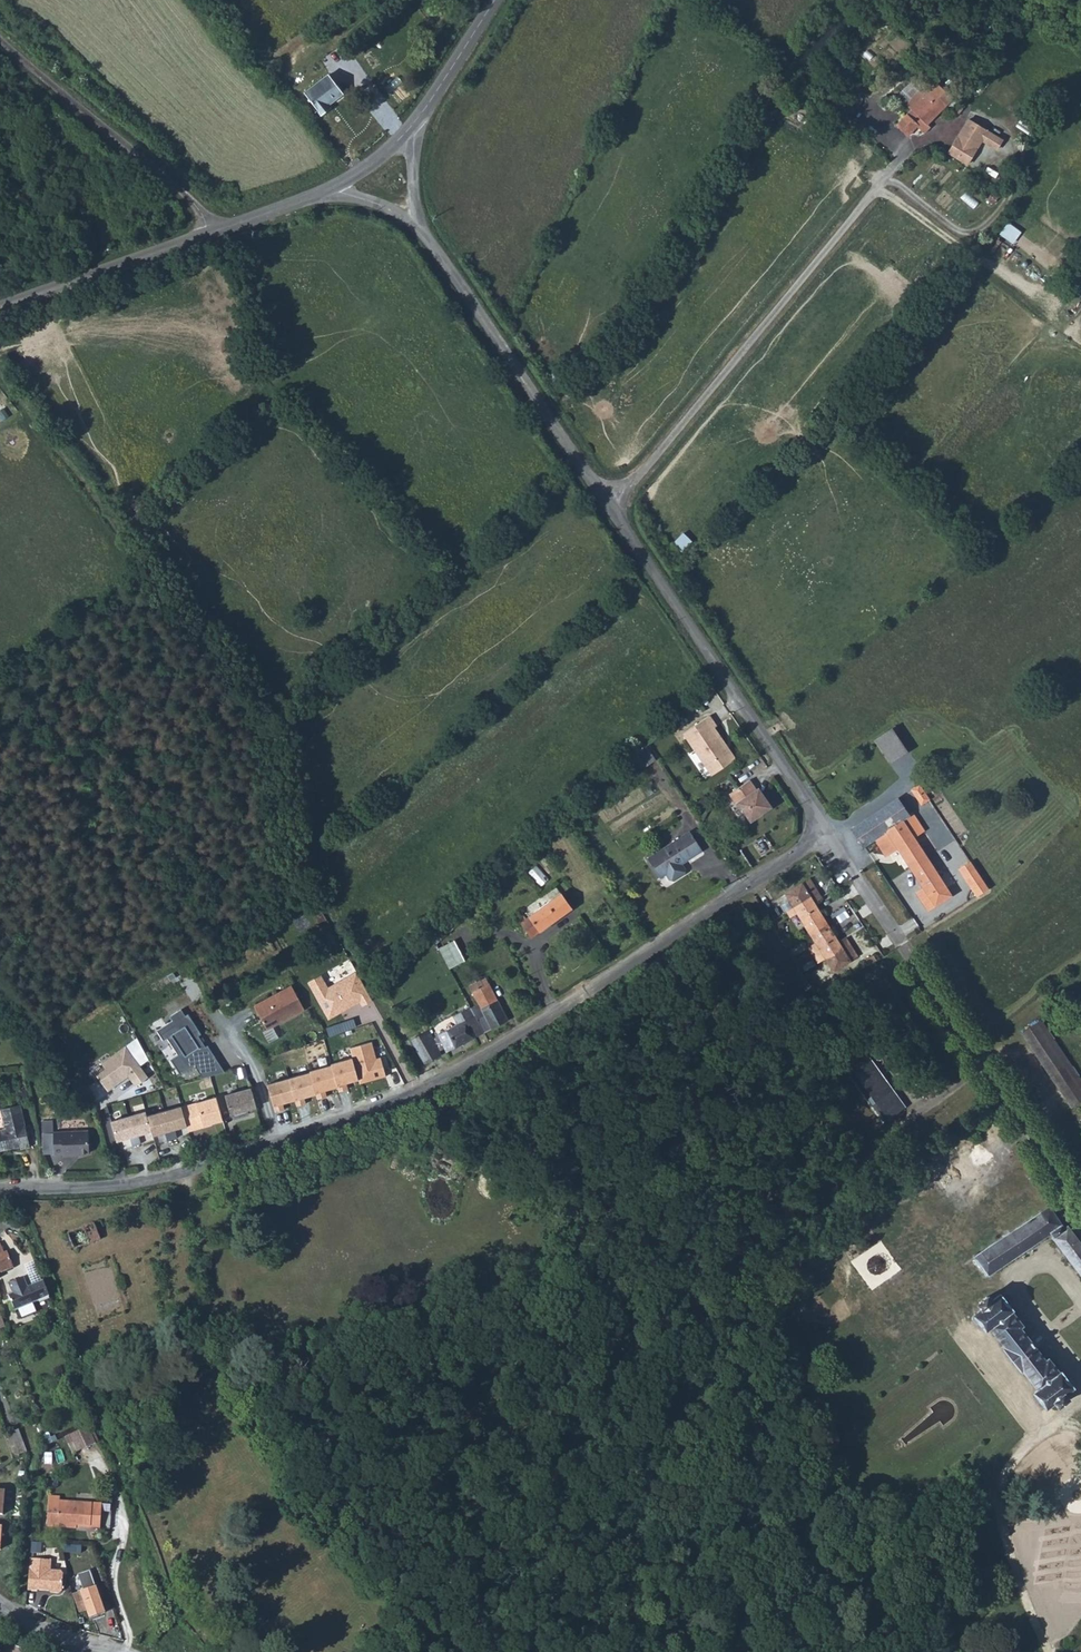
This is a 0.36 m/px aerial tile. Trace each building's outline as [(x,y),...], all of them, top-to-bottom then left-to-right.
[(331,79),(305,98),(323,121),(333,113),(330,110),(345,98),(331,79)] [(936,92),(930,85),(911,103),(916,109),(896,129),(907,141),(915,134),(919,137),(928,128),(923,124),(943,105),(950,112),(953,108),(946,102),(950,98),(941,88),(936,92)] [(955,130),(950,138),(961,145),(966,136),(955,130)] [(950,138),(941,153),(967,167),(975,153),(961,145),(950,138)] [(1016,243),(1024,230),(1010,221),(1002,233),(1016,243)] [(1015,263),(1023,255),(1001,236),(994,244),(1015,263)] [(0,411),(0,419),(1,421),(8,416),(3,409),(0,411)] [(709,716),(684,733),(712,775),(735,760),(735,758),(731,753),(727,751),(712,729),(714,728),(716,726),(709,716)] [(714,728),(712,729),(727,751),(731,753),(714,728)] [(890,733),(873,745),(889,768),(905,756),(890,733)] [(646,745),(632,755),(642,769),(656,760),(646,745)] [(750,780),(730,794),(736,803),(738,802),(751,821),(771,807),(758,788),(756,790),(750,780)] [(916,791),(911,795),(921,810),(927,807),(916,791)] [(704,796),(698,805),(708,810),(713,801),(704,796)] [(896,805),(855,833),(866,850),(875,845),(907,822),(896,805)] [(907,822),(875,845),(885,862),(898,854),(911,874),(927,863),(915,844),(923,839),(911,820),(907,822)] [(680,838),(648,858),(660,877),(666,873),(670,879),(674,880),(684,873),(685,869),(681,864),(702,850),(690,831),(680,838)] [(866,850),(855,833),(851,836),(862,854),(866,850)] [(927,863),(911,874),(923,892),(917,896),(929,916),(956,897),(940,870),(933,874),(927,863)] [(967,867),(956,874),(972,899),(983,891),(967,867)] [(838,941),(814,902),(822,898),(810,878),(802,883),(802,882),(785,893),(816,942),(809,946),(819,963),(826,958),(834,971),(858,956),(846,937),(838,941)] [(561,893),(520,923),(531,938),(572,908),(561,893)] [(926,924),(930,929),(937,924),(933,918),(926,924)] [(862,928),(856,933),(864,945),(870,941),(862,928)] [(454,940),(439,948),(450,969),(465,960),(454,940)] [(874,955),(867,959),(869,964),(877,959),(874,955)] [(875,965),(864,972),(873,986),(884,980),(875,965)] [(324,974),(309,981),(329,1019),(361,1002),(364,1006),(373,1001),(358,972),(331,986),(324,974)] [(474,1013),(485,1033),(508,1020),(486,978),(469,986),(479,1004),(471,1008),(474,1013)] [(255,1005),(268,1029),(304,1009),(292,986),(255,1005)] [(205,1078),(225,1073),(209,1046),(206,1048),(200,1038),(202,1037),(189,1015),(187,1016),(183,1009),(171,1017),(173,1021),(157,1030),(164,1042),(168,1039),(179,1055),(170,1060),(180,1077),(196,1067),(205,1078)] [(446,1052),(485,1033),(474,1013),(472,1014),(469,1009),(454,1016),(458,1025),(438,1034),(439,1036),(435,1038),(434,1039),(434,1040),(433,1040),(429,1031),(411,1040),(425,1063),(441,1055),(437,1047),(443,1044),(446,1052)] [(1019,1038),(1069,1112),(1080,1104),(1080,1089),(1038,1025),(1019,1038)] [(149,1061),(138,1040),(102,1065),(107,1071),(97,1077),(108,1092),(118,1086),(129,1078),(136,1088),(148,1079),(140,1068),(149,1061)] [(381,1060),(376,1061),(372,1044),(350,1050),(352,1058),(358,1084),(381,1079),(385,1077),(381,1060)] [(868,1056),(847,1071),(884,1122),(905,1107),(868,1056)] [(308,1073),(268,1083),(275,1110),(317,1099),(317,1097),(339,1092),(338,1089),(358,1084),(352,1058),(330,1063),(331,1065),(308,1071),(308,1073)] [(251,1088),(226,1095),(231,1114),(235,1116),(250,1112),(249,1109),(257,1107),(251,1088)] [(18,1091),(21,1099),(28,1097),(25,1089),(18,1091)] [(187,1126),(189,1131),(197,1129),(197,1128),(223,1120),(216,1097),(182,1107),(187,1126)] [(20,1105),(1,1109),(5,1129),(0,1130),(0,1151),(20,1146),(21,1149),(30,1147),(20,1105)] [(182,1106),(147,1116),(152,1131),(153,1136),(165,1132),(167,1140),(177,1138),(175,1130),(187,1126),(182,1107),(182,1106)] [(146,1111),(111,1121),(117,1141),(130,1137),(133,1146),(141,1144),(138,1135),(152,1131),(147,1116),(146,1111)] [(57,1130),(89,1128),(89,1122),(66,1124),(66,1120),(56,1120),(57,1130)] [(53,1121),(42,1121),(43,1154),(54,1153),(54,1154),(63,1154),(63,1156),(79,1155),(79,1153),(89,1153),(88,1131),(53,1132),(53,1121)] [(1024,1170),(961,1212),(981,1240),(966,1251),(971,1258),(951,1273),(965,1292),(967,1291),(969,1292),(974,1289),(981,1299),(981,1303),(974,1308),(977,1313),(999,1294),(987,1276),(994,1271),(1051,1233),(1054,1236),(1053,1237),(1080,1274),(1080,1243),(1068,1225),(1065,1227),(1024,1170)] [(71,1229),(75,1247),(103,1241),(99,1223),(71,1229)] [(13,1267),(7,1251),(3,1253),(0,1254),(0,1271),(13,1267)] [(994,1271),(987,1276),(999,1294),(1000,1294),(1007,1289),(994,1271)] [(9,1295),(15,1310),(49,1296),(43,1280),(28,1287),(23,1277),(8,1283),(13,1293),(9,1295)] [(1046,1359),(1020,1326),(1023,1324),(1012,1310),(1013,1309),(1000,1294),(999,1294),(977,1313),(975,1314),(987,1330),(991,1327),(1039,1389),(1035,1392),(1047,1408),(1055,1401),(1058,1404),(1061,1404),(1068,1399),(1068,1396),(1066,1392),(1073,1386),(1061,1371),(1060,1371),(1049,1357),(1046,1359)] [(1062,1427),(1076,1445),(1080,1441),(1080,1413),(1062,1427)] [(65,1436),(73,1452),(98,1440),(91,1425),(65,1436)] [(4,1434),(11,1456),(27,1450),(19,1430),(4,1434)] [(44,1435),(47,1444),(57,1440),(55,1436),(50,1438),(48,1434),(44,1435)] [(49,1496),(47,1526),(77,1528),(77,1527),(100,1528),(102,1504),(60,1501),(60,1497),(49,1496)] [(30,1558),(28,1590),(37,1591),(38,1590),(50,1591),(51,1592),(59,1593),(62,1591),(64,1574),(61,1570),(51,1570),(52,1560),(30,1558)] [(90,1618),(105,1612),(90,1570),(78,1574),(84,1590),(73,1594),(79,1613),(87,1610),(90,1618)]
